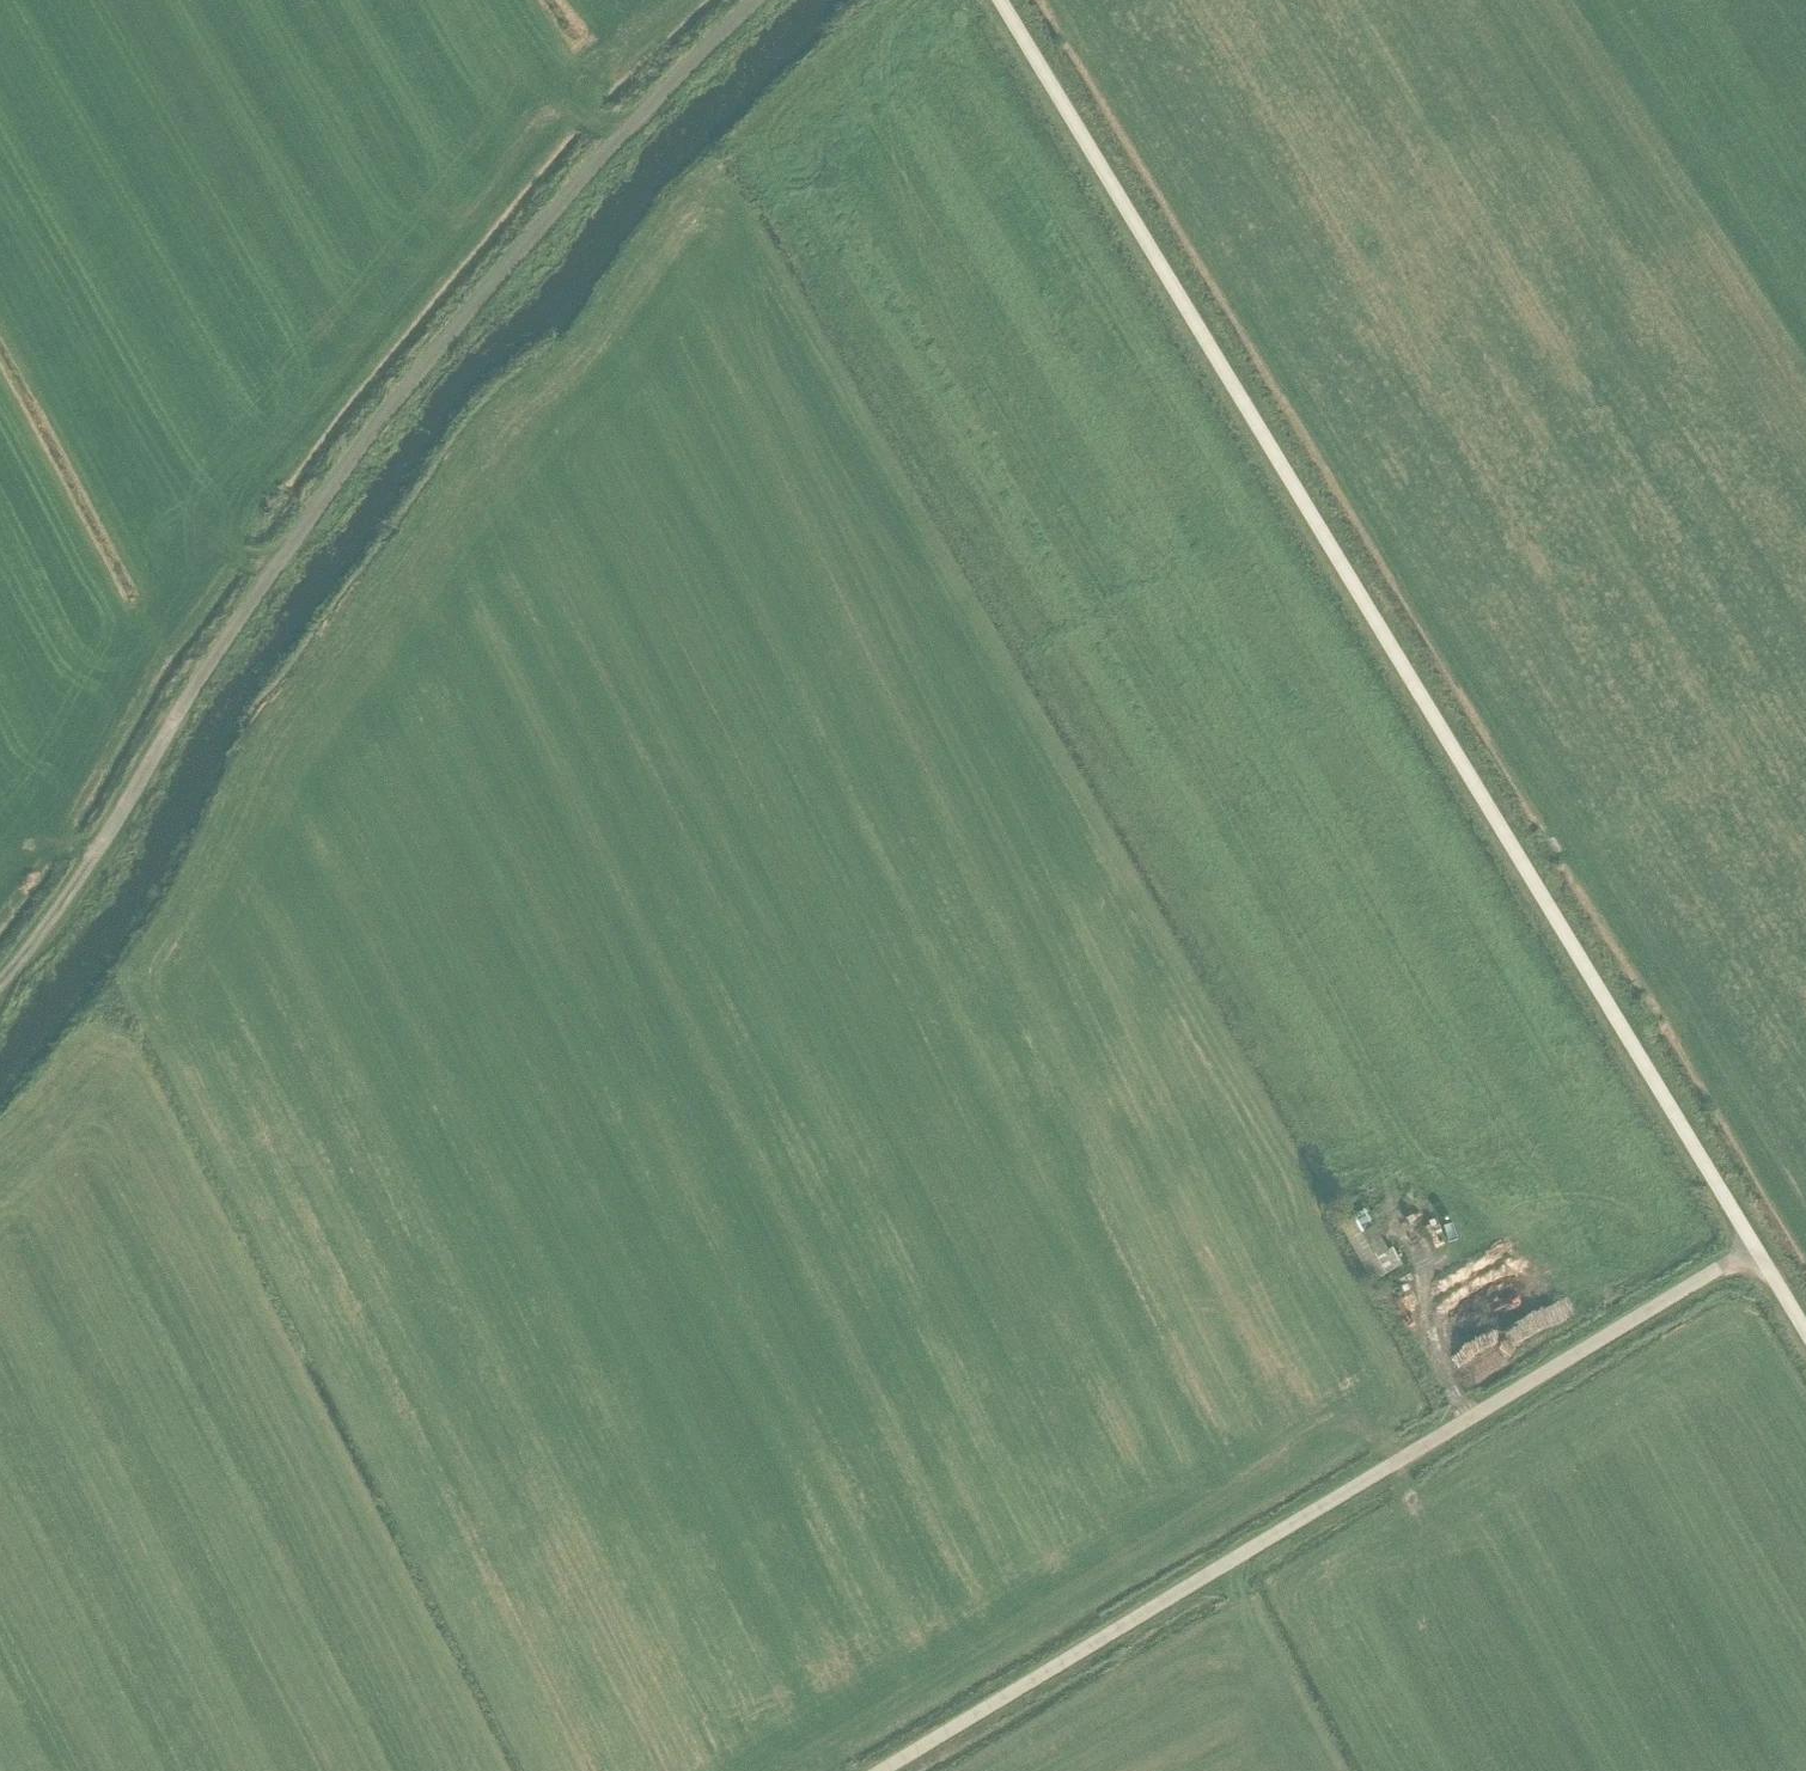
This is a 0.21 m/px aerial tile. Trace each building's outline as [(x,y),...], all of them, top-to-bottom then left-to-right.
[(1341,1224),(1373,1282),(1403,1265),(1394,1249),(1387,1253),(1375,1231),(1395,1220),(1384,1201),(1364,1211),(1341,1224)]
